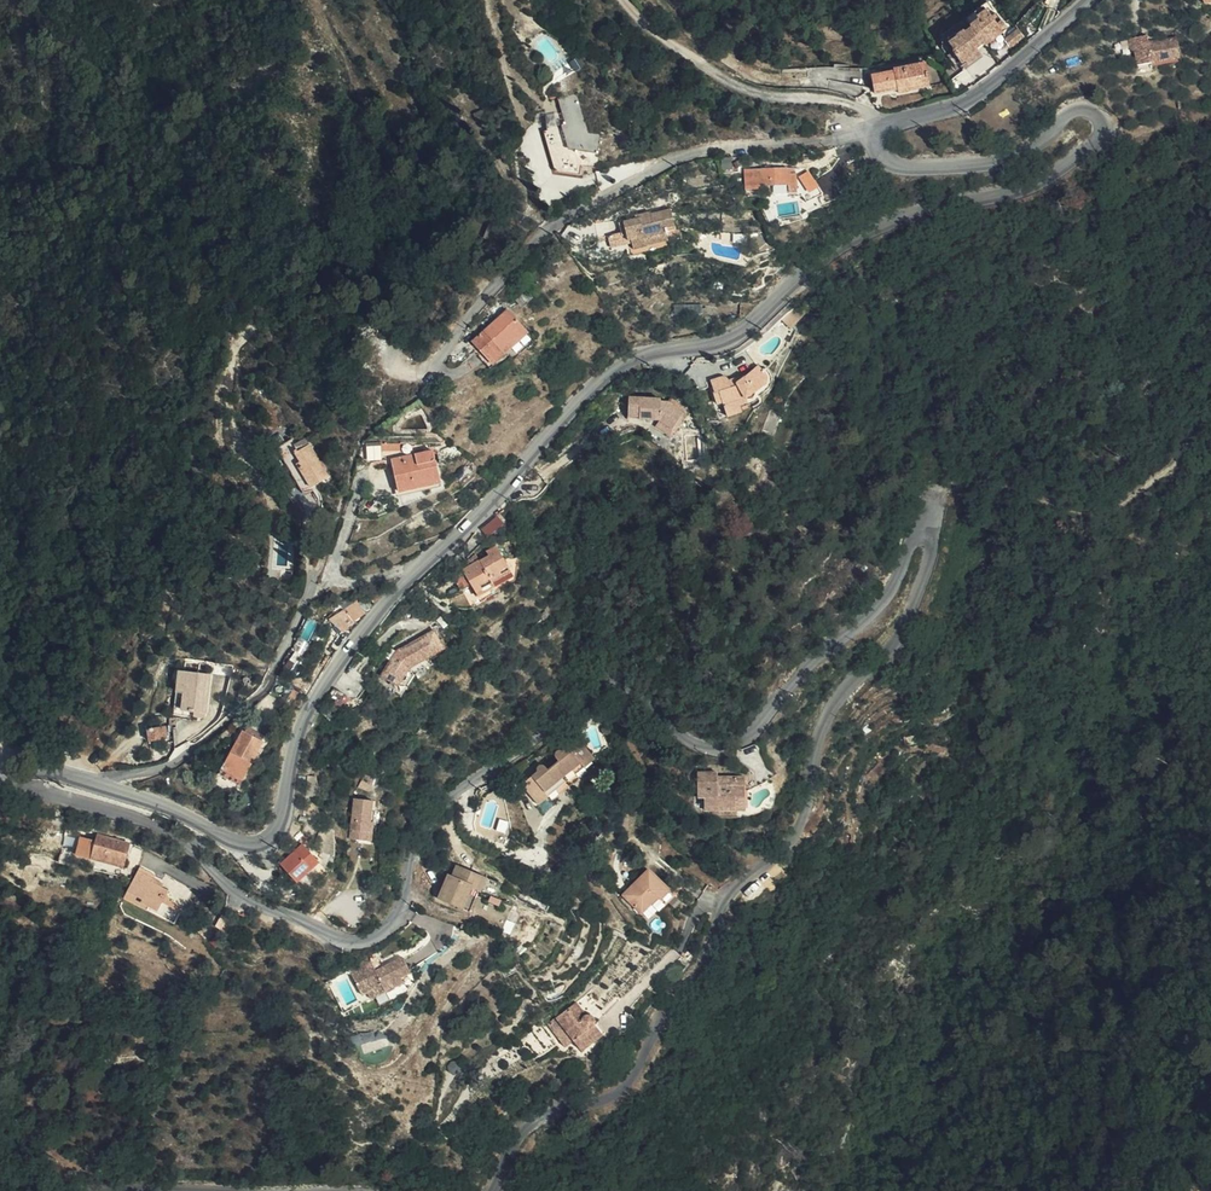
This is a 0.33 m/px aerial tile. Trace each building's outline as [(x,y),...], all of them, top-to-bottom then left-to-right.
[(976,6),(980,11),(989,2),(987,0),(983,0),(976,6)] [(1194,10),(1210,4),(1210,0),(1190,0),(1194,10)] [(980,11),(993,28),(1004,18),(989,2),(980,11)] [(980,11),(976,6),(949,29),(953,34),(980,11)] [(967,52),(993,28),(980,11),(953,34),(960,41),(958,43),(967,52)] [(1018,36),(1030,24),(1022,16),(1010,28),(1018,36)] [(1142,72),(1152,71),(1152,66),(1170,65),(1168,45),(1139,47),(1139,40),(1120,42),(1121,52),(1126,55),(1127,69),(1141,68),(1142,72)] [(876,65),(879,82),(901,78),(902,81),(934,75),(929,52),(897,58),(898,60),(876,65)] [(580,54),(574,60),(580,68),(587,63),(580,54)] [(600,126),(582,88),(565,96),(569,107),(553,113),(558,125),(554,128),(568,169),(596,169),(596,159),(609,158),(611,127),(600,126)] [(797,165),(756,165),(755,187),(760,187),(771,186),(772,182),(799,181),(799,186),(806,185),(806,170),(798,170),(797,165)] [(678,209),(660,213),(661,216),(654,218),(653,212),(644,214),(645,218),(641,219),(633,221),(636,231),(637,239),(640,239),(641,241),(642,249),(655,246),(655,245),(676,239),(675,233),(678,233),(677,227),(682,225),(678,209)] [(496,218),(490,215),(482,229),(490,233),(496,218)] [(675,233),(676,239),(688,236),(684,224),(682,225),(677,227),(678,233),(675,233)] [(621,246),(641,241),(640,239),(637,239),(636,231),(618,235),(621,246)] [(678,247),(676,239),(655,245),(655,246),(656,252),(678,247)] [(533,299),(527,293),(519,300),(524,306),(533,299)] [(502,351),(504,353),(528,332),(508,310),(472,341),(489,361),(502,351)] [(493,364),(504,353),(502,351),(489,361),(493,364)] [(773,371),(767,362),(757,369),(754,371),(737,376),(735,372),(731,372),(719,376),(722,388),(720,388),(724,400),(731,398),(735,412),(749,408),(751,403),(759,401),(764,399),(768,395),(770,389),(770,384),(774,380),(775,376),(773,371)] [(634,395),(633,411),(644,412),(644,417),(664,418),(666,420),(677,429),(686,418),(690,414),(674,400),(667,400),(661,400),(661,396),(634,395)] [(677,429),(666,420),(662,426),(676,438),(690,422),(686,418),(677,429)] [(288,450),(281,440),(268,449),(297,491),(320,475),(299,443),(288,450)] [(447,478),(440,448),(398,457),(405,487),(447,478)] [(481,525),(487,535),(505,523),(499,514),(481,525)] [(467,573),(473,585),(480,582),(485,594),(498,588),(497,584),(516,576),(505,551),(494,556),(496,561),(486,566),(485,564),(467,573)] [(462,589),(470,583),(461,568),(452,574),(462,589)] [(517,579),(516,576),(497,584),(498,588),(517,579)] [(480,582),(473,585),(478,597),(485,594),(480,582)] [(352,603),(343,611),(352,620),(362,610),(357,603),(352,603)] [(332,623),(340,631),(352,620),(343,611),(332,623)] [(432,654),(447,645),(437,628),(401,649),(386,673),(402,682),(413,665),(432,654)] [(209,714),(213,672),(179,668),(177,690),(184,691),(182,711),(209,714)] [(255,673),(247,686),(256,690),(263,677),(255,673)] [(349,691),(356,681),(348,674),(335,688),(341,694),(349,691)] [(143,732),(146,739),(147,743),(165,738),(161,727),(143,732)] [(242,732),(232,750),(224,764),(245,774),(248,770),(263,743),(245,733),(242,732)] [(564,763),(557,769),(567,781),(595,758),(582,742),(568,753),(563,753),(561,756),(561,759),(564,763)] [(567,781),(557,769),(550,774),(547,770),(544,769),(541,771),(541,774),(526,787),(539,803),(567,781)] [(752,807),(751,774),(724,775),(723,770),(704,770),(704,795),(711,795),(711,808),(752,807)] [(384,774),(376,772),(370,783),(379,787),(384,774)] [(358,834),(375,837),(379,817),(373,816),(374,805),(383,807),(384,797),(365,793),(358,834)] [(379,817),(375,837),(379,838),(387,797),(384,797),(383,807),(374,805),(373,816),(379,817)] [(340,830),(335,828),(330,837),(336,840),(340,830)] [(129,861),(133,842),(99,834),(98,840),(83,836),(79,853),(94,858),(96,852),(129,861)] [(288,861),(303,880),(326,862),(310,843),(288,861)] [(456,869),(454,874),(468,878),(479,879),(485,877),(491,872),(464,861),(459,871),(456,869)] [(651,867),(650,867),(625,895),(652,919),(678,892),(651,867)] [(170,913),(168,917),(180,922),(188,905),(177,900),(178,897),(171,894),(173,888),(157,880),(158,877),(142,869),(132,891),(146,897),(144,901),(170,913)] [(468,878),(454,874),(453,876),(456,878),(452,886),(449,885),(445,895),(470,905),(479,884),(486,887),(487,888),(493,873),(491,872),(485,877),(479,879),(468,878)] [(477,908),(486,887),(479,884),(470,905),(477,908)] [(128,897),(168,917),(170,913),(144,901),(146,897),(132,891),(128,897)] [(359,962),(337,972),(349,996),(355,993),(369,986),(372,992),(390,982),(388,978),(398,971),(390,958),(363,971),(359,962)] [(369,986),(355,993),(358,999),(372,992),(369,986)] [(329,998),(324,1001),(328,1009),(333,1006),(329,998)] [(562,1019),(579,1041),(587,1052),(606,1037),(599,1026),(598,1026),(599,1021),(598,1018),(595,1017),(592,1018),(580,1003),(562,1019)] [(553,1024),(554,1029),(570,1049),(579,1041),(562,1019),(560,1017),(553,1024)] [(602,1024),(599,1026),(606,1037),(610,1034),(602,1024)]
